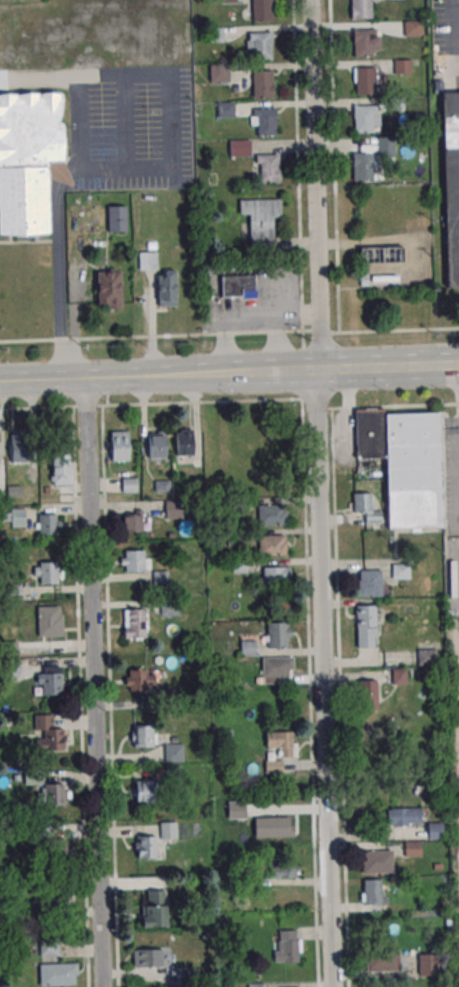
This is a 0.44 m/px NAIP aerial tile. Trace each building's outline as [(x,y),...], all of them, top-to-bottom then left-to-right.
[(253,22),(252,0),(272,0),(272,22),(253,22)] [(352,20),(351,0),(371,0),(371,19),(352,20)] [(404,22),(420,21),(421,37),(404,38),(404,22)] [(206,27),(222,26),(223,42),(206,43),(206,27)] [(352,31),(375,30),(376,37),(380,37),(380,50),(371,50),(372,58),(353,58),(352,31)] [(251,33),(271,32),(272,60),(252,60),(251,33)] [(394,60),(410,60),(411,76),(394,76),(394,60)] [(212,65),(228,65),(229,80),(212,81),(212,65)] [(355,69),(375,68),(376,95),(356,96),(355,69)] [(252,72),(272,72),(273,99),(253,99),(252,72)] [(446,288),(458,288),(458,93),(442,93),(446,288)] [(50,235),(47,179),(71,187),(73,185),(63,162),(63,125),(58,123),(61,116),(62,95),(0,98),(0,236),(50,235)] [(217,103),(234,103),(235,119),(218,119),(217,103)] [(353,107),(376,106),(376,114),(379,114),(379,127),(372,127),(373,134),(354,134),(353,107)] [(255,110),(275,109),(276,137),(256,137),(255,110)] [(229,141),(249,141),(250,157),(230,157),(229,141)] [(352,155),(372,154),(372,181),(353,182),(352,155)] [(258,156),(278,155),(279,182),(259,183),(258,156)] [(239,201),(280,200),(280,218),(273,218),(273,228),(275,228),(276,253),(251,254),(249,215),(240,215),(239,201)] [(126,205),(108,205),(108,232),(126,232),(126,205)] [(139,269),(156,269),(156,252),(139,252),(139,269)] [(97,308),(120,308),(120,271),(97,271),(97,308)] [(156,271),(156,306),(175,306),(175,271),(156,271)] [(255,298),(255,275),(221,275),(221,298),(255,298)] [(441,412),(356,413),(356,458),(386,458),(387,528),(442,528),(441,412)] [(176,457),(193,457),(193,430),(176,430),(176,457)] [(128,431),(111,431),(111,461),(128,461),(128,431)] [(166,459),(166,432),(147,432),(147,459),(166,459)] [(29,462),(29,434),(10,434),(10,462),(29,462)] [(71,485),(71,456),(51,456),(51,485),(71,485)] [(122,479),(137,479),(137,494),(122,494),(122,479)] [(381,493),(353,493),(353,513),(364,513),(364,529),(381,529),(381,493)] [(165,502),(182,501),(182,519),(166,519),(165,502)] [(257,506),(283,505),(284,511),(286,511),(286,525),(258,526),(257,506)] [(3,527),(26,527),(26,509),(3,509),(3,527)] [(141,532),(141,513),(123,513),(123,532),(141,532)] [(56,514),(57,536),(39,536),(38,515),(56,514)] [(258,536),(284,535),(284,541),(286,541),(287,555),(258,556),(258,536)] [(144,551),(145,572),(127,573),(126,551),(144,551)] [(61,561),(35,561),(35,583),(61,583),(61,561)] [(392,565),(409,565),(409,579),(392,580),(392,565)] [(289,567),(290,581),(285,581),(285,587),(263,588),(262,567),(289,567)] [(153,571),(168,571),(168,586),(153,586),(153,571)] [(355,580),(360,580),(359,571),(381,571),(382,597),(355,598),(355,580)] [(160,599),(175,598),(175,613),(160,613),(160,599)] [(59,606),(59,614),(62,614),(63,637),(38,638),(37,607),(59,606)] [(356,607),(356,649),(374,649),(374,638),(376,638),(376,606),(356,607)] [(144,639),(144,609),(123,609),(123,639),(144,639)] [(287,623),(287,627),(290,627),(291,638),(287,638),(287,648),(268,648),(267,624),(287,623)] [(241,642),(256,642),(256,657),(241,657),(241,642)] [(418,651),(436,650),(436,665),(418,665),(418,651)] [(262,659),(293,658),(293,671),(289,671),(289,677),(278,678),(278,684),(262,685),(262,659)] [(392,670),(408,669),(408,684),(393,684),(392,670)] [(147,670),(147,692),(129,692),(129,671),(147,670)] [(61,674),(61,696),(43,696),(43,675),(61,674)] [(358,680),(358,710),(377,710),(377,680),(358,680)] [(53,715),(34,715),(34,751),(64,751),(64,727),(53,727),(53,715)] [(152,726),(152,747),(134,748),(134,727),(152,726)] [(267,731),(267,751),(276,751),(276,757),(296,757),(296,731),(267,731)] [(164,745),(183,744),(183,762),(165,763),(164,745)] [(165,767),(180,766),(181,781),(166,782),(165,767)] [(154,782),(155,803),(137,804),(136,782),(154,782)] [(64,785),(44,785),(44,806),(64,806),(64,785)] [(227,803),(246,802),(246,818),(228,819),(227,803)] [(392,809),(421,808),(421,823),(392,824),(392,809)] [(255,818),(289,817),(290,826),(293,826),(293,837),(255,838),(255,818)] [(175,822),(160,822),(160,838),(175,838),(175,822)] [(428,824),(443,824),(443,839),(428,839),(428,824)] [(156,837),(156,859),(138,859),(138,838),(156,837)] [(65,840),(66,861),(48,862),(47,840),(65,840)] [(405,842),(420,842),(420,857),(405,857),(405,842)] [(361,853),(393,851),(393,873),(362,874),(361,853)] [(300,878),(300,859),(268,859),(268,878),(300,878)] [(381,879),(382,906),(364,906),(363,880),(381,879)] [(67,888),(67,909),(49,910),(49,888),(67,888)] [(142,928),(166,928),(166,890),(142,890),(142,928)] [(297,940),(298,962),(274,963),(274,951),(278,951),(278,941),(279,941),(279,931),(295,930),(296,940),(297,940)] [(163,949),(163,968),(134,969),(133,950),(163,949)] [(367,953),(398,952),(399,973),(368,974),(367,953)] [(419,975),(437,975),(437,954),(419,954),(419,975)] [(40,986),(75,986),(75,976),(78,976),(77,965),(39,966),(40,986)] [(171,970),(171,984),(185,984),(185,970),(171,970)]
